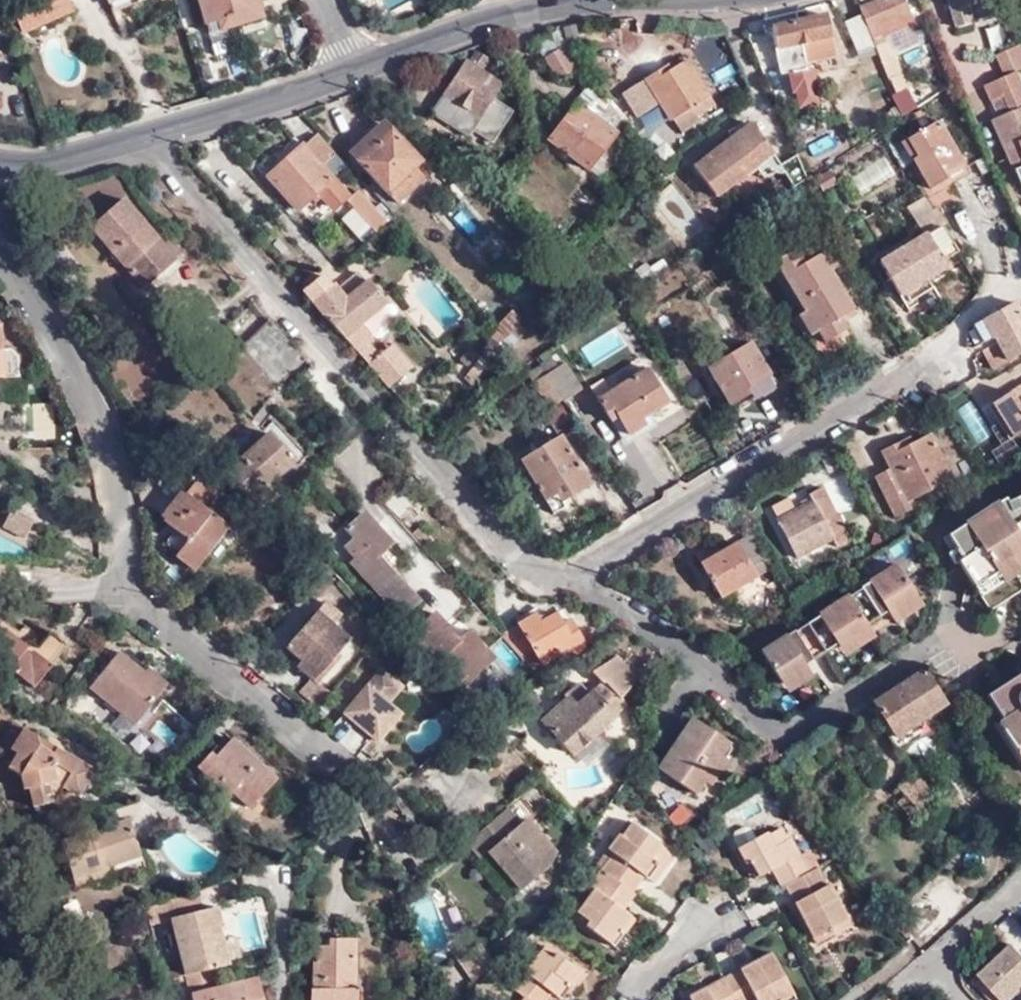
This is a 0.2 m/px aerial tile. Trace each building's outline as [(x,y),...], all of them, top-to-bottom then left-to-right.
[(70,0),(32,0),(14,7),(25,34),(75,12),(70,0)] [(111,3),(115,13),(150,0),(120,0),(111,3)] [(208,26),(237,17),(240,27),(266,18),(260,0),(199,0),(208,26)] [(859,10),(862,17),(874,48),(878,56),(884,53),(876,36),(892,30),(888,17),(907,10),(903,0),(892,0),(887,2),(886,0),(881,0),(859,10)] [(993,0),(949,0),(957,26),(975,21),(971,7),(994,1),(993,0)] [(911,20),(907,10),(888,17),(892,30),(911,20)] [(770,27),(774,47),(759,50),(770,79),(806,72),(802,47),(833,41),(828,15),(770,27)] [(237,17),(208,26),(211,37),(240,27),(237,17)] [(301,17),(277,22),(283,51),(307,47),(301,17)] [(874,48),(862,17),(845,24),(858,55),(874,48)] [(990,48),(1003,44),(996,23),(983,28),(990,48)] [(1020,67),(1020,43),(995,56),(1002,72),(1013,66),(1015,70),(1020,67)] [(574,74),(561,50),(546,57),(559,82),(574,74)] [(489,60),(476,51),(468,63),(466,61),(432,112),(469,138),(474,131),(491,142),(510,112),(491,100),(502,85),(482,71),(489,60)] [(718,105),(687,61),(670,73),(665,66),(623,95),(640,120),(663,105),(672,119),(676,116),(685,130),(703,119),(700,116),(718,105)] [(1011,73),(981,87),(996,117),(990,122),(1016,171),(1020,168),(1020,93),(1011,73)] [(909,90),(901,75),(892,79),(898,94),(909,90)] [(547,142),(588,173),(616,136),(574,104),(569,111),(561,107),(550,121),(557,126),(547,142)] [(903,119),(910,114),(907,106),(899,109),(903,119)] [(939,121),(907,140),(917,158),(914,159),(931,190),(967,169),(939,121)] [(420,161),(384,122),(368,139),(373,145),(359,159),(399,205),(426,179),(415,167),(420,161)] [(742,170),(752,163),(754,166),(755,168),(768,159),(764,154),(769,150),(748,123),(730,137),(720,145),(711,152),(706,156),(692,166),(715,196),(745,174),(742,170)] [(730,137),(736,132),(732,127),(725,131),(730,137)] [(297,210),(300,208),(330,181),(332,179),(320,166),(333,155),(314,134),(267,176),(297,210)] [(824,138),(812,144),(819,161),(830,156),(824,138)] [(711,152),(720,145),(715,139),(701,150),(706,156),(711,152)] [(917,158),(907,140),(901,144),(911,162),(914,159),(917,158)] [(762,177),(779,164),(779,163),(769,150),(764,154),(768,159),(755,168),(762,177)] [(791,187),(808,178),(795,155),(779,163),(779,164),(791,187)] [(990,171),(984,157),(975,163),(983,176),(990,171)] [(745,174),(754,166),(752,163),(742,170),(745,174)] [(330,181),(300,208),(306,215),(336,186),(330,181)] [(347,201),(376,232),(387,223),(375,210),(358,191),(347,201)] [(914,219),(931,209),(923,195),(906,205),(914,219)] [(157,240),(122,200),(90,228),(143,290),(172,265),(154,243),(157,240)] [(394,216),(383,203),(375,210),(387,223),(394,216)] [(936,206),(931,209),(914,219),(922,233),(880,259),(900,292),(947,264),(944,260),(958,252),(940,223),(944,221),(936,206)] [(664,265),(628,222),(605,242),(641,284),(664,265)] [(593,246),(601,237),(594,230),(586,238),(593,246)] [(583,256),(593,246),(586,238),(575,249),(583,256)] [(804,263),(825,250),(820,240),(799,254),(804,263)] [(827,249),(825,250),(804,263),(799,254),(796,249),(774,262),(805,312),(798,316),(811,337),(818,332),(824,342),(848,328),(842,318),(855,311),(831,272),(839,267),(827,249)] [(333,285),(313,302),(312,304),(390,394),(411,376),(387,348),(382,353),(373,343),(367,348),(352,332),(358,327),(388,302),(369,280),(346,300),(333,285)] [(1020,356),(1020,313),(1014,301),(975,324),(990,349),(984,353),(995,371),(1020,356)] [(513,311),(497,328),(509,339),(525,321),(513,311)] [(307,362),(273,324),(243,350),(278,389),(307,362)] [(0,327),(0,380),(21,378),(20,358),(14,351),(2,352),(1,327),(0,327)] [(373,343),(358,327),(352,332),(367,348),(373,343)] [(771,374),(751,342),(710,368),(733,404),(748,395),(745,390),(771,374)] [(387,348),(411,376),(414,370),(393,346),(387,348)] [(536,361),(540,365),(547,375),(563,365),(554,349),(536,361)] [(482,360),(475,354),(467,364),(474,370),(482,360)] [(540,365),(534,369),(541,379),(547,375),(540,365)] [(563,365),(547,375),(562,398),(563,400),(580,389),(563,365)] [(541,379),(534,369),(529,373),(535,383),(541,379)] [(667,403),(645,370),(599,400),(612,421),(617,418),(628,435),(646,424),(643,419),(667,403)] [(558,401),(560,404),(563,400),(562,398),(547,375),(541,379),(558,401)] [(541,379),(535,383),(550,406),(558,401),(541,379)] [(1011,392),(1016,399),(1020,396),(1020,386),(1011,392)] [(1016,437),(1020,434),(1020,396),(1016,399),(1011,392),(995,401),(1016,437)] [(1009,442),(1016,437),(995,401),(988,406),(1009,442)] [(565,406),(549,410),(555,432),(571,427),(565,406)] [(226,473),(263,513),(277,499),(266,488),(303,453),(277,425),(226,473)] [(933,433),(908,446),(904,439),(883,449),(892,467),(876,475),(896,515),(911,507),(908,500),(955,477),(933,433)] [(557,496),(562,505),(590,487),(559,438),(520,461),(546,502),(557,496)] [(231,528),(191,495),(169,521),(190,538),(177,554),(197,570),(231,528)] [(824,521),(812,498),(776,517),(797,556),(832,537),(836,545),(851,537),(839,513),(824,521)] [(992,521),(998,532),(1020,520),(1020,506),(992,521)] [(389,541),(360,508),(342,524),(352,535),(344,542),(358,558),(352,563),(398,615),(417,599),(376,552),(389,541)] [(2,527),(24,538),(33,521),(11,510),(2,527)] [(992,521),(954,542),(988,607),(995,609),(1020,591),(1020,520),(998,532),(992,521)] [(751,566),(756,564),(768,556),(755,533),(738,544),(751,566)] [(700,566),(719,554),(713,544),(694,556),(700,566)] [(756,575),(751,566),(738,544),(719,554),(700,566),(718,597),(756,575)] [(761,573),(774,566),(768,556),(756,564),(761,573)] [(761,653),(782,685),(791,678),(797,687),(813,677),(806,667),(838,646),(852,638),(858,648),(876,636),(869,625),(888,613),(895,624),(913,612),(907,603),(917,596),(897,565),(860,588),(861,590),(849,598),(848,597),(820,615),(819,619),(796,634),(794,631),(761,653)] [(923,606),(917,596),(907,603),(913,612),(923,606)] [(327,604),(307,626),(286,648),(301,662),(297,667),(310,679),(318,686),(319,684),(341,659),(336,655),(349,641),(332,626),(341,617),(327,604)] [(458,637),(434,609),(408,632),(457,687),(493,654),(469,627),(458,637)] [(571,620),(564,624),(556,612),(541,622),(536,614),(518,624),(543,666),(584,641),(571,620)] [(286,648),(307,626),(300,620),(280,642),(286,648)] [(33,687),(69,641),(52,627),(40,641),(34,637),(28,637),(24,640),(18,649),(0,635),(0,668),(5,672),(8,668),(33,687)] [(852,638),(838,646),(844,656),(858,648),(852,638)] [(131,718),(156,685),(141,675),(144,670),(118,651),(91,687),(131,718)] [(565,701),(567,704),(543,725),(572,759),(626,710),(620,703),(640,682),(625,665),(621,668),(616,662),(593,676),(603,687),(590,698),(581,688),(565,701)] [(156,685),(162,676),(148,664),(144,670),(141,675),(156,685)] [(343,710),(372,735),(377,739),(400,712),(388,702),(402,684),(382,666),(343,710)] [(924,720),(947,705),(923,670),(873,703),(897,738),(899,735),(906,747),(932,730),(924,720)] [(1014,679),(1020,689),(1009,696),(1002,687),(989,696),(1005,720),(1010,727),(1003,732),(1020,760),(1020,674),(1014,679)] [(168,680),(162,676),(156,685),(161,689),(168,680)] [(791,678),(782,685),(787,693),(797,687),(791,678)] [(328,692),(319,684),(318,686),(310,679),(297,693),(313,708),(328,692)] [(1020,689),(1014,679),(1008,683),(1002,687),(1009,696),(1020,689)] [(161,689),(156,685),(131,718),(136,722),(161,689)] [(540,706),(534,698),(517,712),(523,719),(540,706)] [(327,729),(356,754),(372,735),(343,710),(327,729)] [(26,726),(16,719),(0,745),(0,750),(15,758),(19,752),(13,747),(26,726)] [(692,719),(687,728),(693,732),(682,750),(671,767),(664,761),(658,770),(695,795),(704,782),(713,769),(721,757),(729,744),(692,719)] [(998,725),(1003,732),(1010,727),(1005,720),(998,725)] [(26,726),(37,734),(41,729),(29,722),(26,726)] [(97,770),(59,747),(55,754),(39,744),(43,737),(37,734),(26,726),(13,747),(19,752),(15,758),(10,767),(23,774),(26,787),(31,786),(35,805),(55,801),(50,784),(54,779),(65,785),(81,795),(97,770)] [(693,732),(687,728),(675,745),(682,750),(693,732)] [(231,790),(248,807),(277,777),(234,735),(214,754),(211,750),(198,764),(226,793),(231,790)] [(55,754),(59,747),(43,737),(39,744),(55,754)] [(682,750),(675,745),(664,761),(671,767),(682,750)] [(728,762),(721,757),(713,769),(719,774),(728,762)] [(395,774),(385,764),(379,769),(389,779),(395,774)] [(719,774),(713,769),(704,782),(711,787),(719,774)] [(927,772),(939,786),(939,785),(928,771),(927,772)] [(911,817),(933,797),(916,775),(898,789),(905,797),(898,801),(911,817)] [(55,801),(65,785),(54,779),(50,784),(55,801)] [(529,817),(516,802),(467,844),(480,861),(489,855),(522,892),(540,878),(546,871),(547,870),(555,855),(525,821),(529,817)] [(63,840),(74,877),(111,866),(143,856),(130,820),(63,840)] [(611,852),(599,868),(604,873),(630,892),(643,876),(650,866),(654,868),(667,851),(626,820),(606,848),(611,852)] [(800,853),(790,834),(785,837),(783,834),(783,833),(782,831),(770,837),(767,832),(766,830),(754,836),(750,827),(743,825),(734,829),(731,836),(753,876),(770,867),(779,885),(783,883),(817,866),(808,849),(800,853)] [(770,837),(782,831),(779,826),(767,832),(770,837)] [(674,855),(667,851),(654,868),(650,866),(643,876),(654,884),(674,855)] [(111,866),(74,877),(76,887),(114,874),(111,866)] [(787,889),(811,876),(820,872),(817,866),(783,883),(787,889)] [(828,926),(844,918),(820,872),(811,876),(787,889),(814,941),(831,932),(828,926)] [(630,892),(604,873),(572,917),(611,947),(632,919),(620,910),(632,894),(630,892)] [(200,894),(148,908),(152,926),(172,921),(204,912),(200,894)] [(218,908),(204,912),(172,921),(191,995),(216,988),(211,969),(228,965),(217,927),(222,925),(218,908)] [(1015,915),(996,930),(1005,941),(1020,929),(1020,923),(1015,915)] [(831,932),(847,924),(844,918),(828,926),(831,932)] [(310,999),(354,999),(355,985),(350,986),(352,940),(328,940),(328,947),(313,947),(312,986),(310,986),(310,999)] [(984,974),(1008,999),(1020,999),(1020,945),(984,974)] [(494,970),(482,947),(460,960),(471,984),(494,970)] [(546,948),(541,956),(553,964),(558,958),(546,948)] [(982,964),(974,953),(962,963),(969,973),(982,964)] [(546,993),(556,999),(558,999),(579,972),(558,958),(553,964),(541,956),(512,993),(521,999),(541,999),(546,993)] [(729,999),(790,999),(766,957),(718,981),(729,999)] [(183,982),(182,975),(166,979),(168,986),(183,982)] [(216,988),(219,999),(264,999),(258,978),(216,988)] [(718,981),(685,998),(686,999),(729,999),(718,981)] [(216,988),(191,995),(192,999),(219,999),(216,988)]
